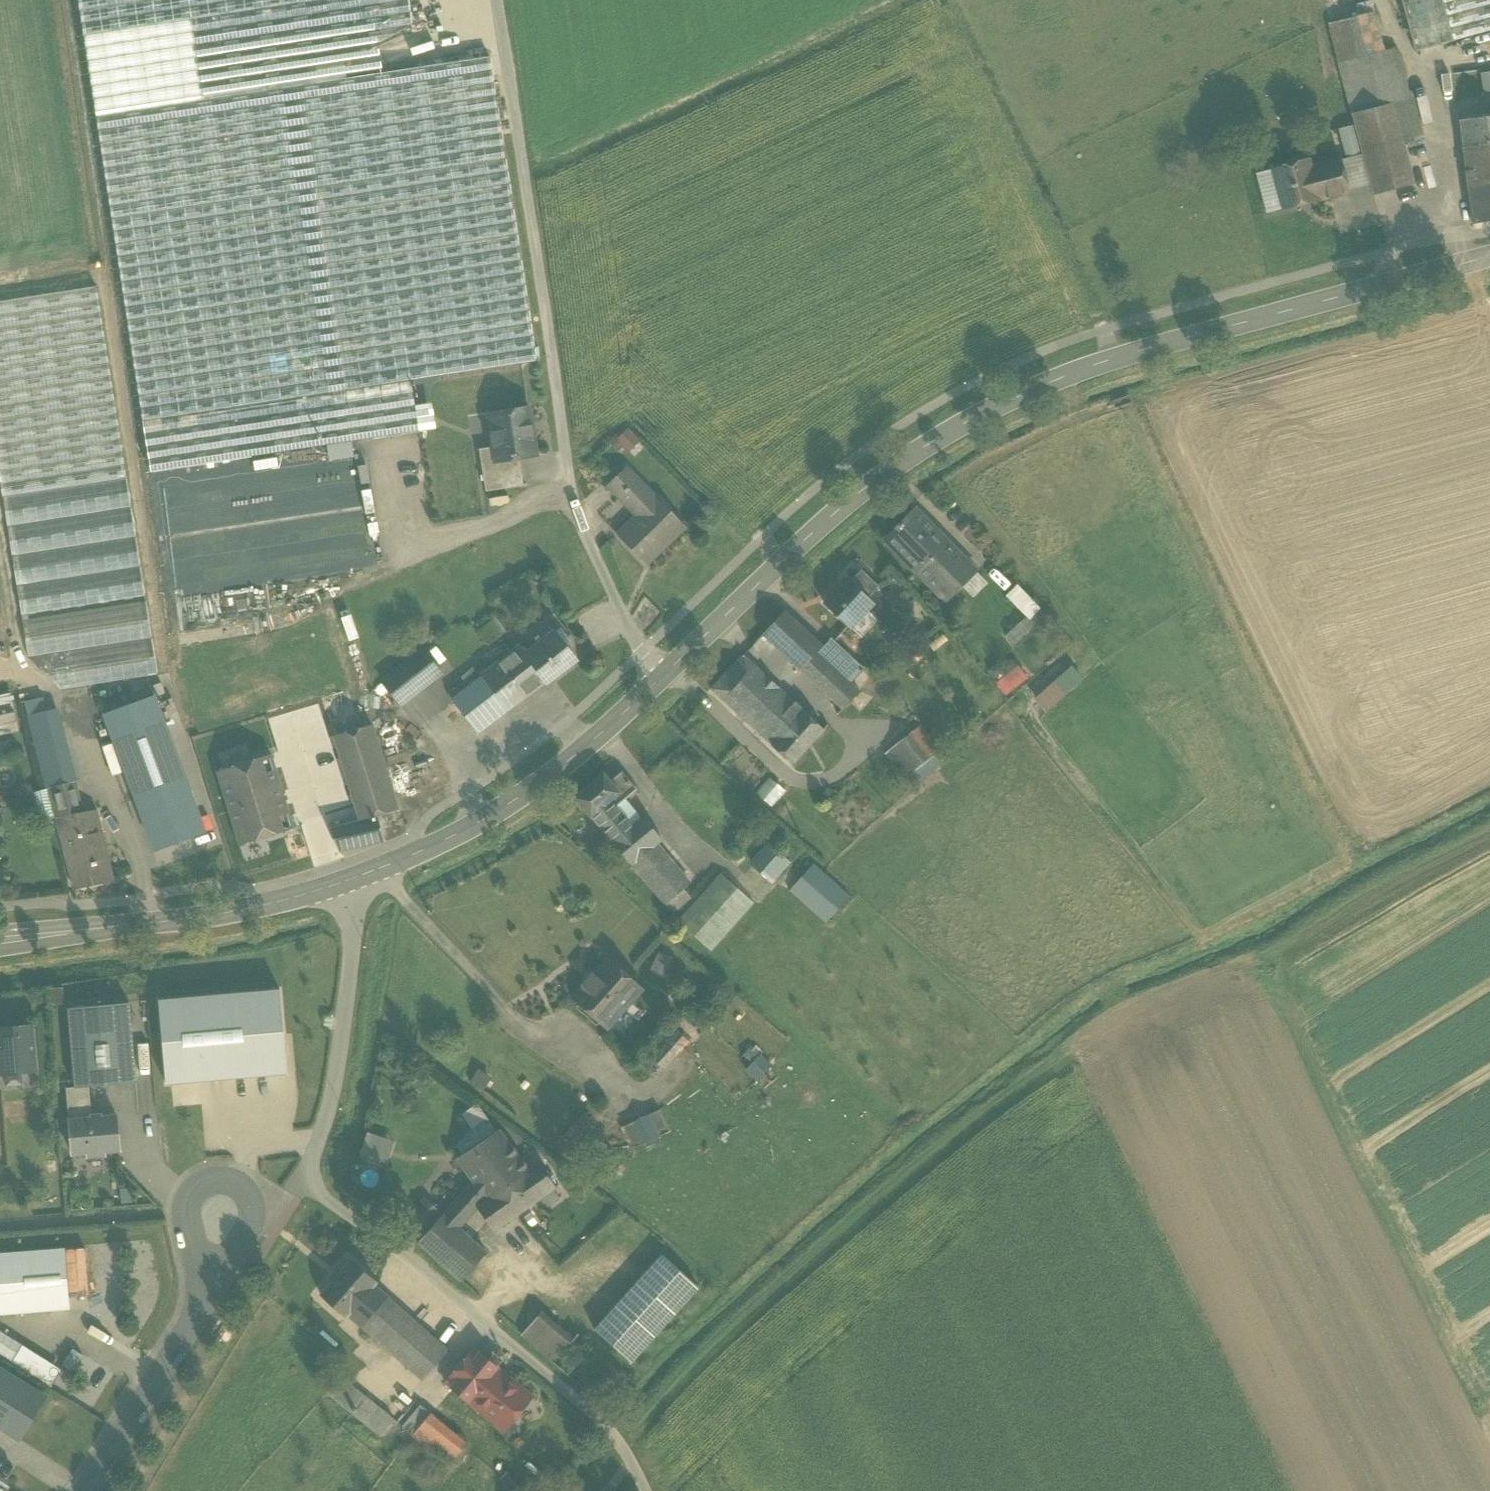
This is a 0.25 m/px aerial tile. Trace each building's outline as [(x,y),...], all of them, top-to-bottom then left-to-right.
[(112,218),(505,158),(489,57),(382,73),(378,44),(411,26),(408,0),(78,0),(112,218)] [(1414,52),(1489,32),(1489,0),(1400,0),(1414,52)] [(1373,12),(1328,24),(1352,113),(1376,107),(1364,57),(1383,52),(1373,12)] [(1383,52),(1364,57),(1376,107),(1392,103),(1409,98),(1396,48),(1383,52)] [(1489,103),(1489,91),(1481,92),(1480,70),(1452,71),(1454,104),(1489,103)] [(1489,90),(1489,70),(1482,71),(1483,90),(1489,90)] [(1409,98),(1392,103),(1403,144),(1422,139),(1411,98),(1409,98)] [(1376,107),(1352,113),(1373,195),(1413,184),(1403,144),(1392,103),(1376,107)] [(1459,121),(1463,148),(1489,144),(1489,117),(1459,121)] [(1463,148),(1473,224),(1489,221),(1489,144),(1463,148)] [(505,158),(112,218),(143,422),(411,381),(536,362),(505,158)] [(1308,160),(1273,169),(1283,209),(1318,200),(1318,199),(1333,195),(1328,177),(1342,173),(1339,161),(1310,168),(1308,160)] [(1342,173),(1328,177),(1333,195),(1347,192),(1342,173)] [(0,302),(0,480),(3,497),(126,478),(96,287),(0,302)] [(411,381),(333,393),(340,443),(419,432),(415,406),(411,381)] [(333,393),(143,422),(150,472),(340,443),(333,393)] [(431,404),(415,406),(419,432),(435,429),(431,404)] [(528,408),(488,414),(493,447),(496,462),(518,458),(535,455),(528,408)] [(628,427),(614,440),(625,452),(639,440),(628,427)] [(518,458),(496,462),(493,447),(479,449),(485,492),(523,486),(518,458)] [(626,468),(607,486),(617,496),(636,478),(626,468)] [(126,478),(3,497),(22,620),(28,619),(27,615),(145,596),(126,478)] [(655,498),(636,478),(617,496),(636,516),(617,534),(643,562),(666,540),(669,543),(685,528),(655,497),(655,498)] [(915,508),(883,540),(945,601),(976,570),(915,508)] [(848,580),(824,605),(850,628),(873,603),(867,598),(878,587),(861,571),(850,582),(848,580)] [(1020,588),(1005,600),(1028,629),(1043,617),(1020,588)] [(28,619),(22,620),(28,658),(60,690),(157,676),(145,601),(28,619)] [(823,647),(784,611),(763,634),(801,670),(817,652),(822,647),(823,647)] [(525,655),(524,656),(543,681),(545,684),(575,661),(554,633),(525,655)] [(850,656),(831,638),(823,647),(822,647),(841,665),(847,658),(850,656)] [(841,665),(822,647),(817,652),(830,665),(836,670),(841,665)] [(520,649),(484,676),(507,707),(543,681),(524,656),(525,655),(520,649)] [(423,650),(382,682),(400,705),(441,674),(423,650)] [(817,652),(801,670),(814,682),(830,665),(817,652)] [(743,655),(711,689),(723,700),(754,665),(743,655)] [(1022,657),(998,676),(1010,690),(1034,671),(1022,657)] [(841,665),(836,670),(849,682),(860,670),(847,658),(841,665)] [(1045,711),(1083,678),(1071,664),(1033,697),(1045,711)] [(804,712),(754,665),(723,700),(773,746),(804,712)] [(836,670),(830,665),(814,682),(843,709),(859,692),(849,682),(836,670)] [(484,676),(451,701),(475,732),(507,707),(484,676)] [(19,729),(9,691),(0,694),(0,734),(19,729)] [(47,697),(24,703),(27,716),(55,709),(47,697)] [(204,832),(154,697),(105,715),(155,850),(204,832)] [(55,709),(27,716),(33,738),(62,731),(59,720),(58,720),(55,709)] [(773,746),(772,747),(792,765),(824,730),(804,712),(773,746)] [(329,723),(299,732),(303,746),(311,743),(333,737),(329,723)] [(920,724),(884,752),(904,777),(939,750),(920,724)] [(371,725),(333,737),(358,821),(398,809),(371,725)] [(62,731),(33,738),(46,789),(73,782),(76,781),(62,731)] [(230,736),(209,744),(218,772),(239,766),(230,736)] [(333,737),(311,743),(335,827),(358,821),(333,737)] [(239,766),(218,772),(236,829),(274,817),(271,807),(284,803),(270,756),(239,766)] [(750,762),(738,778),(753,789),(765,773),(750,762)] [(637,788),(622,769),(610,778),(622,792),(612,801),(616,806),(626,798),(637,788)] [(605,771),(575,797),(592,817),(612,801),(622,792),(610,778),(605,771)] [(73,782),(48,789),(55,818),(81,811),(73,782)] [(616,806),(612,801),(594,816),(614,840),(642,817),(626,798),(616,806)] [(274,817),(236,829),(240,844),(242,843),(249,867),(304,850),(295,823),(290,825),(284,803),(271,807),(274,817)] [(81,811),(55,818),(74,889),(114,877),(96,807),(81,811)] [(335,827),(330,829),(338,852),(404,834),(398,809),(358,821),(335,827)] [(614,840),(612,842),(632,865),(658,844),(664,839),(644,816),(642,817),(614,840)] [(768,843),(750,862),(773,882),(791,863),(768,843)] [(658,844),(633,864),(667,904),(691,883),(658,844)] [(812,865),(788,892),(824,923),(848,897),(812,865)] [(757,905),(722,872),(678,920),(713,952),(757,905)] [(607,959),(572,997),(607,1028),(641,990),(607,959)] [(280,990),(158,1000),(165,1085),(287,1075),(280,990)] [(129,1003),(68,1008),(75,1088),(75,1089),(89,1087),(136,1083),(129,1003)] [(663,1033),(681,1049),(689,1040),(672,1024),(663,1033)] [(0,1075),(35,1072),(31,1026),(0,1028),(0,1071),(0,1075)] [(663,1033),(646,1052),(663,1068),(681,1049),(663,1033)] [(743,1054),(751,1061),(744,1070),(757,1079),(771,1060),(750,1044),(743,1054)] [(489,1079),(477,1072),(471,1083),(483,1090),(489,1079)] [(89,1087),(75,1089),(75,1088),(66,1088),(69,1120),(90,1118),(89,1116),(91,1115),(89,1087)] [(669,1131),(659,1110),(624,1127),(634,1148),(669,1131)] [(90,1118),(69,1120),(72,1155),(87,1153),(87,1157),(105,1155),(104,1152),(120,1151),(117,1116),(102,1117),(102,1115),(91,1115),(89,1116),(90,1118)] [(497,1130),(489,1119),(488,1120),(489,1120),(486,1122),(482,1122),(467,1132),(466,1132),(466,1137),(458,1142),(457,1146),(463,1154),(457,1159),(472,1181),(486,1201),(530,1171),(529,1169),(500,1128),(497,1130)] [(387,1141),(369,1135),(362,1155),(381,1161),(387,1141)] [(486,1201),(480,1206),(481,1207),(478,1210),(494,1230),(555,1189),(538,1163),(529,1169),(530,1171),(486,1201)] [(472,1181),(441,1214),(459,1229),(478,1210),(481,1207),(480,1206),(486,1201),(472,1181)] [(441,1214),(424,1198),(401,1223),(419,1240),(441,1214)] [(459,1229),(441,1214),(419,1240),(418,1242),(462,1280),(486,1252),(459,1229)] [(0,1254),(0,1314),(69,1309),(65,1249),(0,1254)] [(662,1254),(594,1330),(631,1363),(699,1287),(662,1254)] [(377,1283),(351,1260),(320,1295),(346,1318),(349,1315),(376,1285),(377,1283)] [(448,1351),(376,1285),(349,1315),(421,1381),(448,1351)] [(568,1341),(540,1316),(523,1335),(553,1362),(570,1343),(568,1341)] [(576,1332),(568,1341),(570,1343),(553,1362),(567,1375),(592,1347),(576,1332)] [(60,1367),(21,1343),(10,1360),(49,1384),(60,1367)] [(532,1397),(474,1348),(445,1382),(503,1431),(532,1397)] [(0,1370),(0,1425),(2,1426),(27,1387),(0,1370)] [(363,1394),(341,1376),(326,1394),(351,1414),(353,1411),(351,1410),(354,1407),(353,1407),(363,1394)] [(395,1420),(363,1394),(353,1407),(354,1407),(351,1410),(353,1411),(351,1414),(380,1437),(395,1420)] [(420,1405),(402,1427),(412,1436),(430,1413),(420,1405)] [(467,1444),(430,1413),(412,1436),(449,1466),(467,1444)]
